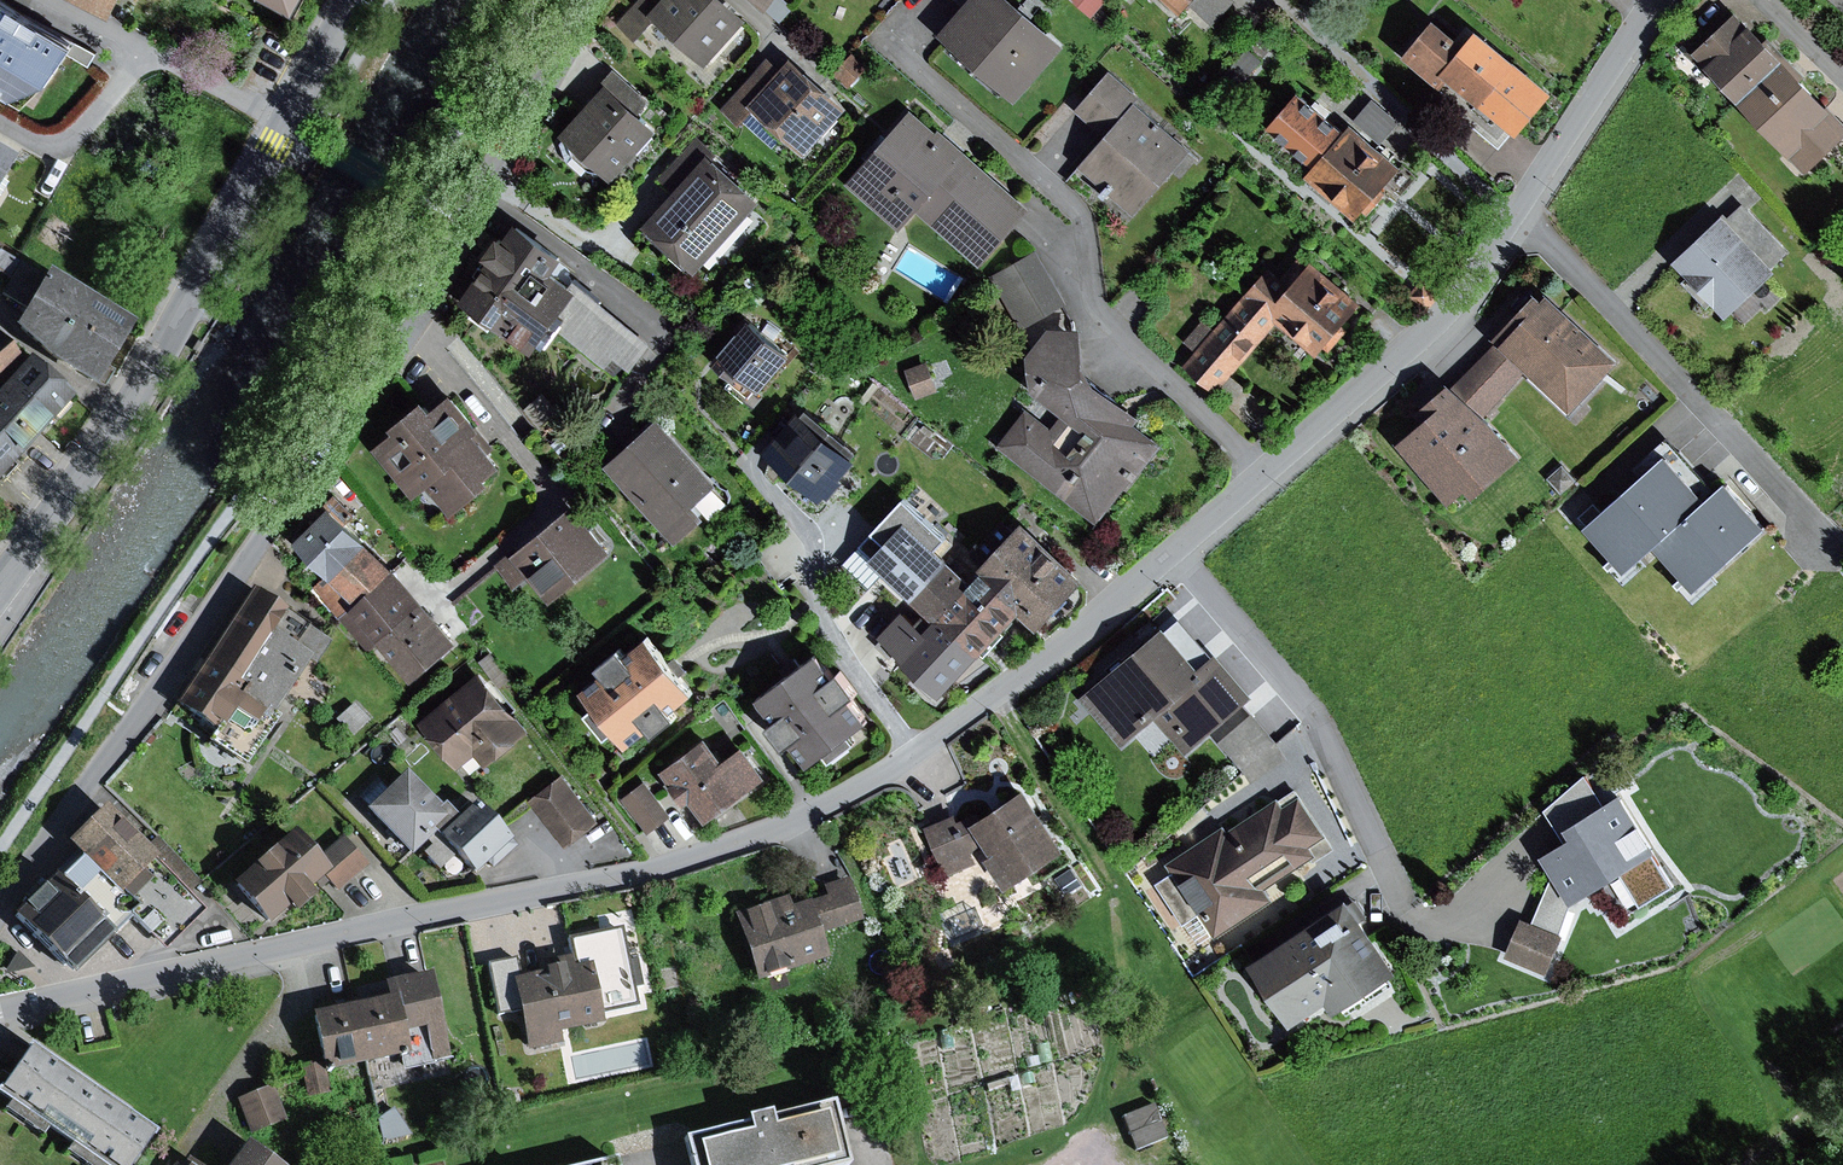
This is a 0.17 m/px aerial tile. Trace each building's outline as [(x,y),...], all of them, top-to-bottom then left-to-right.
[(2,0),(0,0),(0,89),(13,96),(51,80),(68,54),(73,43),(2,0)] [(113,17),(121,0),(79,0),(113,17)] [(293,12),(300,0),(270,0),(293,12)] [(619,23),(638,41),(657,20),(707,65),(750,18),(729,0),(640,0),(619,23)] [(768,9),(774,0),(758,0),(768,9)] [(940,33),(1017,100),(1066,44),(1016,0),(970,0),(965,5),(940,33)] [(1092,17),(1107,0),(1073,0),(1092,17)] [(1180,12),(1190,2),(1192,0),(1168,0),(1180,12)] [(1190,2),(1213,23),(1233,0),(1192,0),(1190,2)] [(1742,99),(1785,59),(1738,9),(1695,50),(1742,99)] [(1467,42),(1437,16),(1405,54),(1443,86),(1451,76),(1520,133),(1556,91),(1480,27),(1467,42)] [(1269,30),(1259,41),(1267,49),(1277,38),(1269,30)] [(96,55),(73,43),(68,54),(90,66),(96,55)] [(1261,59),(1249,48),(1228,71),(1240,83),(1261,59)] [(853,53),(836,72),(852,86),(869,67),(853,53)] [(768,56),(720,108),(739,125),(755,107),(805,152),(846,107),(792,59),(783,69),(768,56)] [(1742,99),(1806,168),(1842,134),(1842,121),(1785,59),(1742,99)] [(1076,110),(1108,137),(1137,102),(1143,96),(1110,69),(1076,110)] [(607,83),(561,131),(571,140),(574,155),(589,169),(604,172),(611,178),(656,130),(607,83)] [(1316,165),(1348,127),(1301,88),(1269,126),(1316,165)] [(1372,99),(1355,119),(1383,142),(1400,121),(1372,99)] [(1192,149),(1137,102),(1108,137),(1081,168),(1135,214),(1192,149)] [(937,132),(911,110),(848,182),(903,229),(917,212),(982,268),(1034,209),(940,128),(937,132)] [(1316,165),(1306,177),(1356,219),(1363,211),(1369,215),(1386,194),(1379,188),(1396,168),(1348,127),(1316,165)] [(659,179),(675,194),(712,153),(715,150),(698,135),(659,179)] [(13,157),(0,150),(0,180),(13,157)] [(675,194),(648,223),(698,268),(762,199),(712,153),(675,194)] [(1726,220),(1722,216),(1676,261),(1729,316),(1777,270),(1774,267),(1791,251),(1744,202),(1726,220)] [(500,234),(455,300),(535,353),(552,326),(576,290),(551,273),(562,256),(515,225),(506,238),(500,234)] [(1038,249),(995,272),(1024,327),(1068,303),(1038,249)] [(0,251),(0,273),(12,279),(22,264),(0,251)] [(134,324),(46,271),(45,273),(25,260),(22,264),(12,279),(2,294),(26,307),(14,328),(46,358),(95,389),(134,324)] [(1270,318),(1297,286),(1270,262),(1215,327),(1195,350),(1182,366),(1215,395),(1276,323),(1270,318)] [(1297,286),(1270,318),(1276,323),(1317,356),(1324,347),(1330,352),(1348,328),(1343,324),(1360,303),(1313,265),(1297,286)] [(579,286),(576,290),(552,326),(623,381),(651,345),(579,286)] [(1536,293),(1496,336),(1499,339),(1530,369),(1573,409),(1620,359),(1549,293),(1544,299),(1536,293)] [(1185,341),(1195,350),(1215,327),(1205,318),(1185,341)] [(753,319),(716,363),(736,380),(742,373),(762,390),(793,354),(753,319)] [(1081,329),(1050,325),(1027,355),(1032,389),(1064,415),(1053,428),(1025,409),(997,444),(1097,524),(1162,446),(1135,424),(1140,418),(1097,385),(1085,364),(1081,329)] [(1455,384),(1484,416),(1530,369),(1499,339),(1455,384)] [(0,351),(0,384),(25,361),(8,343),(0,351)] [(0,390),(0,476),(73,398),(30,358),(0,390)] [(926,361),(907,368),(918,397),(938,389),(926,361)] [(1438,407),(1396,445),(1449,502),(1469,485),(1477,494),(1519,455),(1484,416),(1455,384),(1451,379),(1430,399),(1438,407)] [(394,430),(375,446),(415,496),(430,484),(452,512),(491,481),(488,477),(501,466),(474,433),(481,428),(451,391),(432,407),(425,398),(390,425),(394,430)] [(543,393),(525,409),(541,427),(559,411),(543,393)] [(858,459),(799,410),(766,450),(825,499),(858,459)] [(659,418),(607,465),(677,543),(707,516),(696,503),(718,484),(659,418)] [(1706,500),(1666,455),(1586,527),(1626,571),(1655,546),(1706,500)] [(1562,465),(1548,478),(1561,493),(1576,479),(1562,465)] [(1767,527),(1727,482),(1706,500),(1655,546),(1695,591),(1767,527)] [(859,547),(914,600),(950,561),(936,549),(946,538),(906,499),(859,547)] [(576,502),(496,564),(513,586),(531,573),(551,599),(614,551),(576,502)] [(330,507),(296,541),(333,578),(367,544),(330,507)] [(1023,521),(977,570),(980,573),(1021,612),(1039,628),(1085,579),(1023,521)] [(396,569),(367,544),(333,578),(318,592),(338,617),(396,569)] [(972,581),(950,561),(914,600),(936,620),(940,616),(972,581)] [(396,569),(338,617),(368,652),(380,642),(412,680),(458,642),(396,569)] [(972,581),(940,616),(981,655),(1021,612),(980,573),(972,581)] [(253,592),(207,660),(237,681),(230,692),(269,718),(307,662),(313,666),(329,643),(253,592)] [(904,609),(878,637),(942,696),(981,655),(940,616),(936,620),(927,630),(904,609)] [(1166,626),(1084,697),(1125,743),(1154,717),(1186,753),(1253,694),(1217,653),(1202,667),(1166,626)] [(604,671),(583,689),(596,705),(588,711),(608,735),(616,728),(630,745),(650,728),(655,734),(677,716),(672,711),(694,693),(672,666),(648,637),(626,655),(620,649),(599,666),(604,671)] [(794,671),(760,697),(776,718),(770,723),(787,745),(793,741),(809,763),(827,750),(832,757),(857,739),(852,732),(869,719),(853,697),(858,693),(841,670),(835,675),(819,653),(794,671)] [(237,681),(207,660),(176,706),(217,734),(211,743),(246,766),(275,722),(269,718),(230,692),(237,681)] [(480,673),(421,722),(460,768),(477,754),(487,766),(529,731),(480,673)] [(354,705),(335,722),(349,738),(368,720),(354,705)] [(1253,714),(1221,741),(1239,763),(1252,783),(1289,759),(1277,742),(1253,714)] [(707,733),(659,770),(685,804),(693,798),(709,819),(765,776),(744,748),(728,760),(707,733)] [(440,808),(404,771),(363,809),(411,860),(437,834),(456,816),(444,804),(440,808)] [(1545,810),(1566,842),(1574,837),(1568,827),(1604,805),(1586,774),(1545,810)] [(561,776),(531,798),(566,844),(596,821),(561,776)] [(645,780),(622,797),(648,832),(671,815),(645,780)] [(970,806),(925,825),(947,875),(978,863),(974,850),(980,847),(1008,889),(1065,848),(1026,788),(977,821),(970,806)] [(1225,824),(1167,863),(1173,872),(1157,882),(1183,921),(1201,910),(1217,933),(1270,898),(1263,888),(1316,853),(1311,845),(1328,834),(1300,793),(1284,804),(1280,797),(1229,830),(1225,824)] [(1604,805),(1568,827),(1574,837),(1566,842),(1544,855),(1554,873),(1571,901),(1573,904),(1621,875),(1641,908),(1677,886),(1622,794),(1604,805)] [(456,816),(437,834),(474,874),(487,862),(492,868),(517,846),(474,800),(456,816)] [(141,848),(101,808),(69,841),(78,851),(136,908),(128,915),(164,951),(204,911),(188,895),(141,848)] [(155,834),(141,848),(188,895),(201,882),(155,834)] [(292,836),(233,886),(271,930),(330,880),(317,865),(292,836)] [(344,842),(317,865),(330,880),(337,888),(364,865),(344,842)] [(136,908),(78,851),(13,916),(70,973),(128,915),(136,908)] [(1571,901),(1554,873),(1533,922),(1561,934),(1571,901)] [(826,896),(811,900),(821,933),(863,921),(850,878),(823,886),(826,896)] [(1351,897),(1252,961),(1293,1023),(1329,1000),(1337,1012),(1399,971),(1351,897)] [(788,898),(736,914),(757,979),(829,956),(821,933),(811,900),(790,906),(788,898)] [(1523,918),(1507,956),(1547,973),(1563,935),(1561,934),(1533,922),(1523,918)] [(575,966),(514,978),(521,1010),(529,1049),(562,1042),(560,1034),(602,1025),(600,1013),(637,1005),(621,928),(569,939),(575,966)] [(17,952),(4,974),(34,968),(17,952)] [(521,1010),(514,978),(511,959),(488,963),(497,1014),(521,1010)] [(387,998),(355,1004),(366,1063),(400,1056),(403,1069),(450,1060),(432,972),(384,981),(387,998)] [(366,1063),(355,1004),(312,1012),(321,1061),(323,1071),(366,1063)] [(0,1086),(0,1094),(103,1164),(133,1164),(155,1134),(29,1046),(0,1086)] [(323,1071),(321,1061),(300,1065),(306,1096),(327,1093),(323,1071)] [(273,1084),(237,1099),(250,1131),(286,1117),(273,1084)] [(685,1141),(691,1164),(847,1164),(832,1104),(768,1120),(768,1113),(744,1119),(746,1126),(685,1141)] [(1141,1152),(1173,1138),(1158,1105),(1127,1118),(1141,1152)] [(393,1108),(377,1120),(381,1142),(411,1135),(393,1108)] [(245,1143),(229,1164),(276,1164),(245,1143)]
